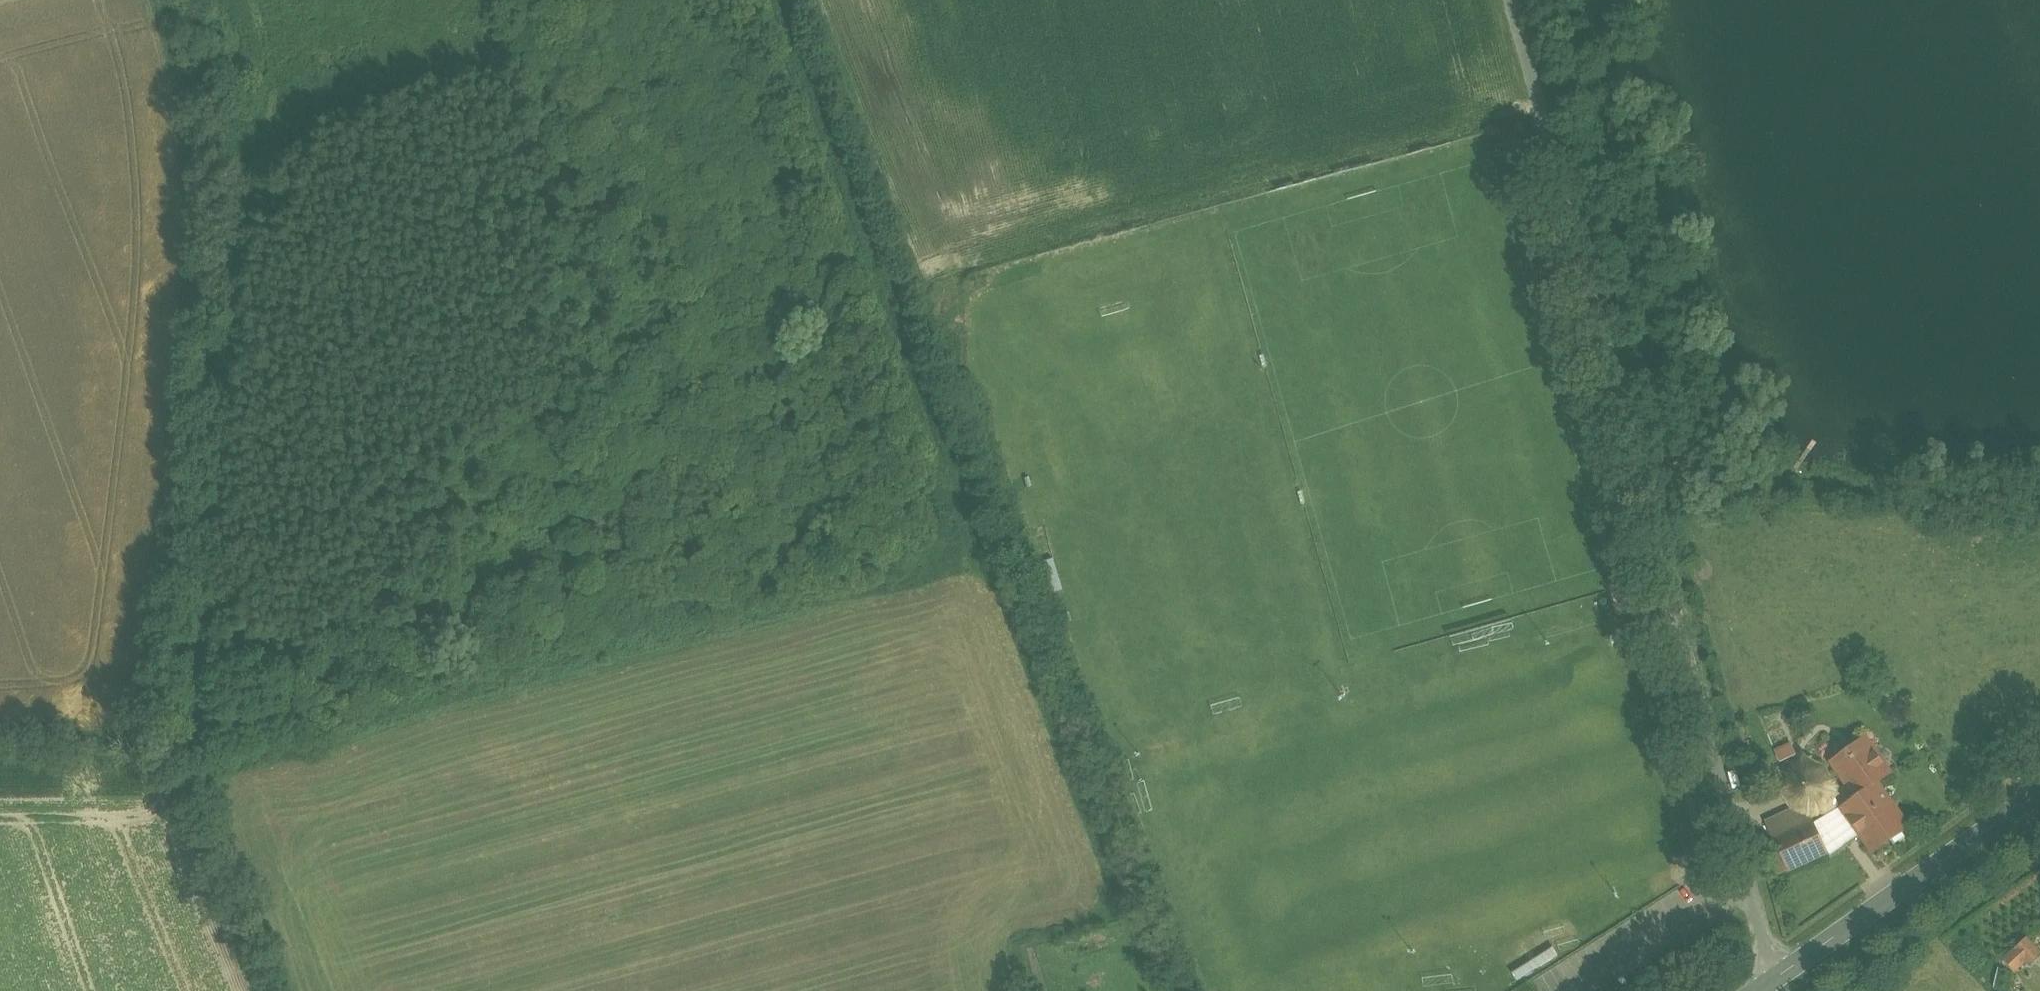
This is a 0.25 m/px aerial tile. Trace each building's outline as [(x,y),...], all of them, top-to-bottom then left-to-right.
[(1904,820),(1876,782),(1890,773),(1865,739),(1850,750),(1853,755),(1837,767),(1858,797),(1843,808),(1874,851),(1890,839),(1886,833),(1904,820)] [(1806,803),(1766,821),(1788,870),(1828,852),(1806,803)] [(1729,914),(1722,916),(1725,926),(1732,925),(1729,914)] [(2010,970),(2039,957),(2039,955),(2032,937),(2001,949),(2010,970)]
